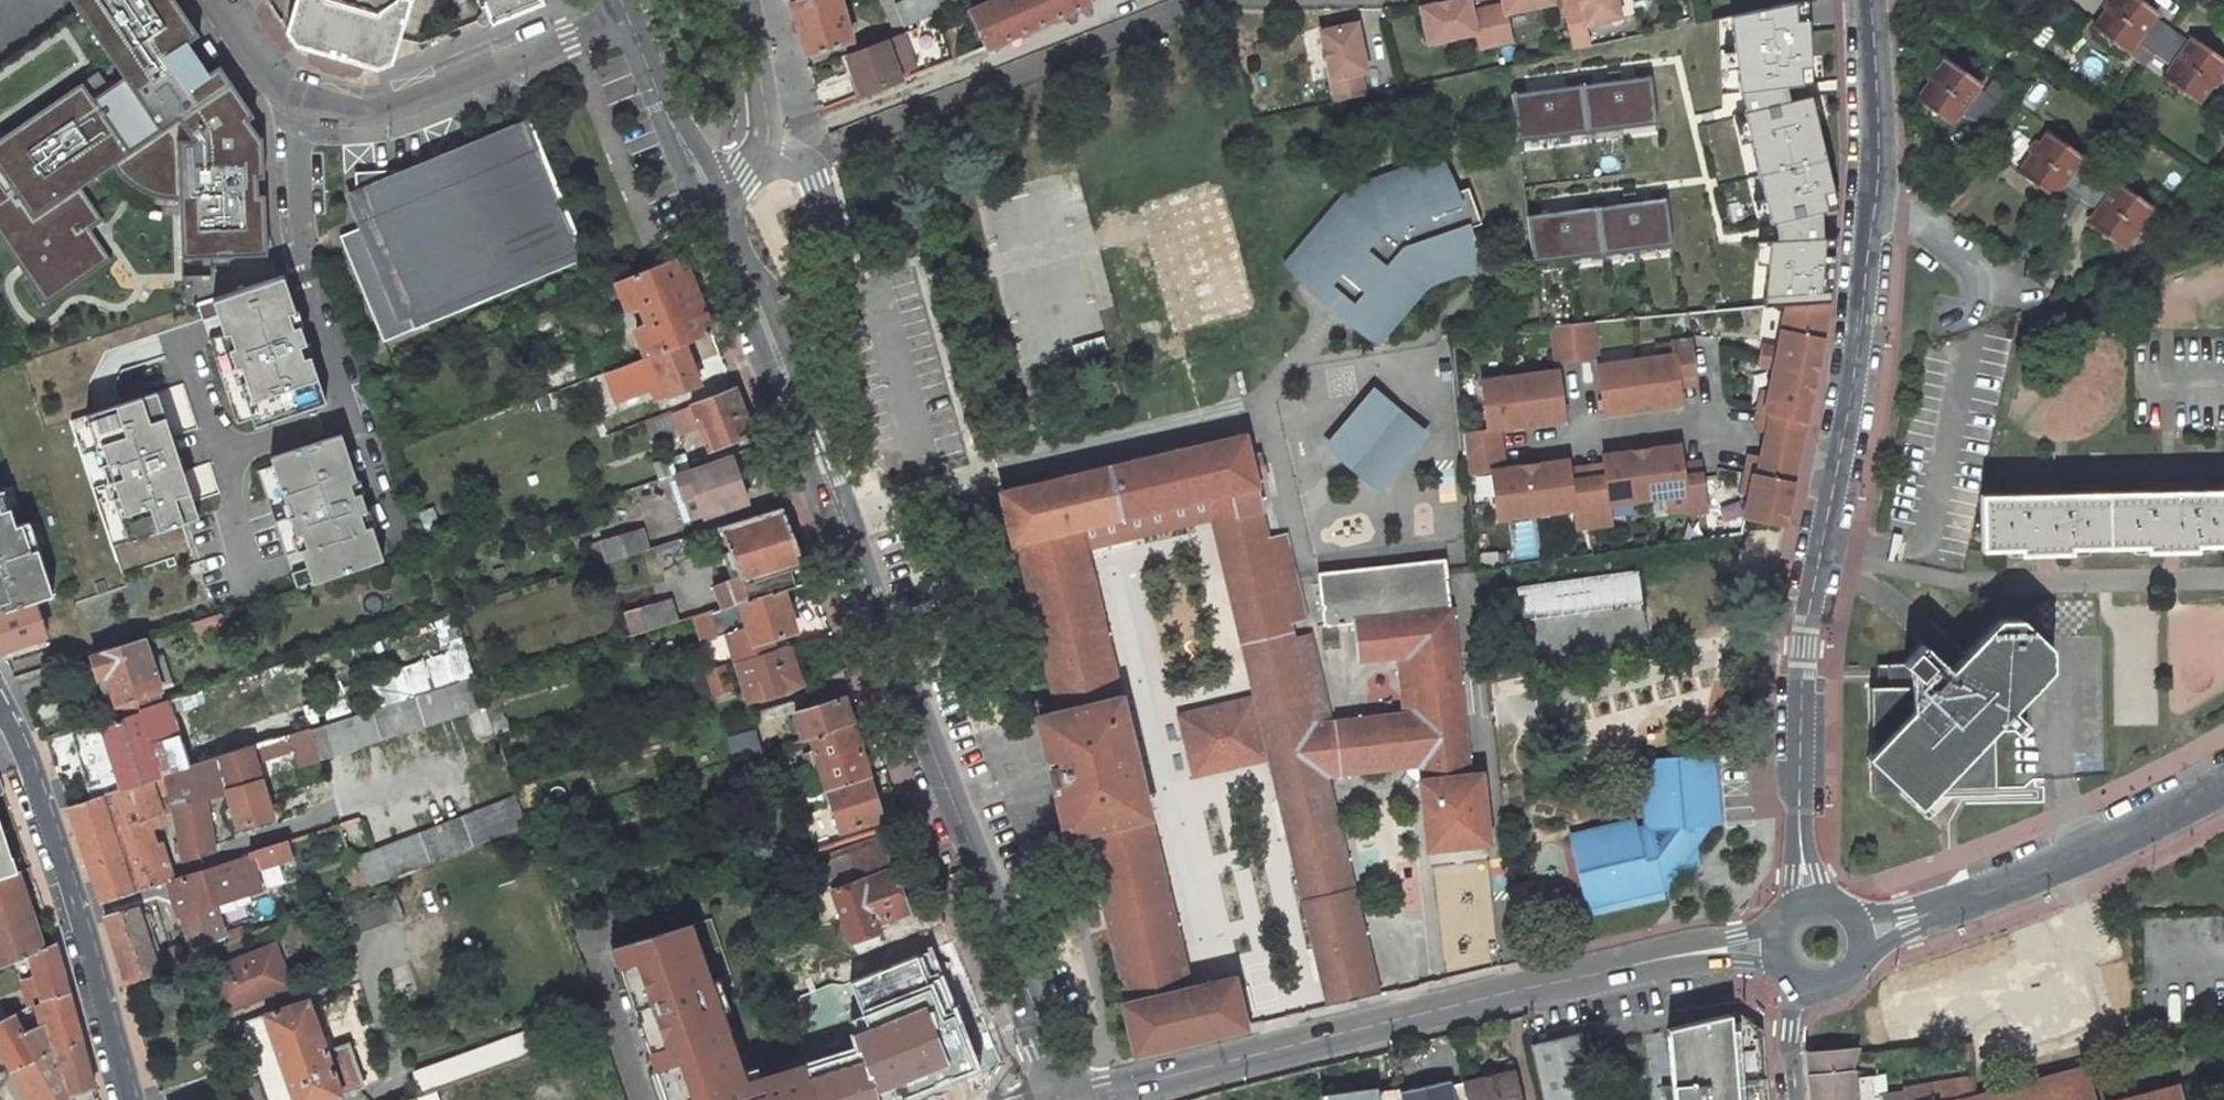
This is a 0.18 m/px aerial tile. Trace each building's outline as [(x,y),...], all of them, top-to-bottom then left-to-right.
[(219,65),(206,74),(201,67),(212,59),(202,44),(191,52),(186,45),(199,36),(175,0),(70,0),(77,9),(124,77),(108,88),(97,72),(0,139),(0,237),(45,303),(110,260),(89,228),(101,220),(80,188),(113,165),(120,161),(128,171),(137,178),(129,183),(142,192),(154,196),(179,200),(181,259),(268,256),(263,137),(261,137),(260,129),(253,118),(254,117),(219,65)] [(289,32),(299,46),(313,51),(311,58),(312,60),(317,65),(321,65),(321,68),(347,75),(348,72),(349,74),(354,75),(358,74),(361,70),(364,64),(378,68),(395,62),(412,0),(300,0),(289,32)] [(852,41),(841,0),(791,0),(806,55),(852,41)] [(899,6),(905,27),(937,14),(933,0),(914,0),(899,6)] [(1088,3),(1087,0),(996,0),(975,9),(990,45),(1088,3)] [(1473,13),(1470,0),(1464,0),(1422,10),(1432,49),(1479,38),(1482,52),(1517,44),(1510,12),(1553,2),(1555,2),(1555,0),(1505,0),(1507,6),(1473,13)] [(1557,18),(1569,16),(1567,6),(1565,0),(1562,0),(1555,2),(1553,2),(1557,18)] [(1587,16),(1570,20),(1578,55),(1593,52),(1588,31),(1623,24),(1618,0),(1583,0),(1584,2),(1587,16)] [(2135,0),(2110,0),(2089,30),(2123,55),(2131,45),(2167,72),(2161,81),(2195,106),(2223,65),(2191,40),(2185,47),(2149,20),(2153,14),(2135,0)] [(1570,20),(1587,16),(1584,2),(1567,6),(1569,16),(1570,20)] [(77,9),(0,63),(0,139),(97,72),(108,88),(124,77),(77,9)] [(1324,35),(1338,104),(1368,98),(1364,77),(1371,75),(1360,28),(1326,35),(1324,35)] [(915,72),(901,34),(885,40),(898,79),(915,72)] [(898,79),(885,40),(845,56),(859,95),(898,79)] [(1977,85),(1942,59),(1913,102),(1948,126),(1955,116),(1970,128),(1988,101),(1974,90),(1977,85)] [(1509,92),(1515,139),(1654,122),(1649,76),(1509,92)] [(1794,119),(1723,114),(1723,153),(1753,155),(1795,157),(1794,119)] [(1753,179),(1804,182),(1806,159),(1804,120),(1794,119),(1795,157),(1753,155),(1753,179)] [(1833,307),(1845,159),(1843,123),(1804,120),(1806,159),(1804,182),(1795,294),(1793,310),(1833,307)] [(357,180),(360,228),(341,236),(384,341),(588,258),(532,121),(423,167),(373,169),(373,178),(357,180)] [(2080,158),(2044,133),(2014,173),(2050,200),(2057,190),(2092,215),(2086,225),(2120,250),(2150,208),(2115,183),(2110,189),(2076,164),(2080,158)] [(1345,183),(1281,260),(1286,276),(1373,348),(1424,287),(1473,273),(1480,265),(1468,221),(1473,215),(1467,195),(1449,180),(1442,156),(1345,183)] [(1526,212),(1530,258),(1666,245),(1661,199),(1526,212)] [(614,281),(627,309),(641,304),(649,324),(636,330),(647,358),(655,355),(686,344),(713,334),(682,256),(651,267),(614,281)] [(324,402),(283,278),(198,305),(239,430),(324,402)] [(1795,294),(1779,295),(1779,301),(1763,302),(1763,313),(1786,311),(1793,310),(1795,294)] [(1793,310),(1786,311),(1778,351),(1763,348),(1759,366),(1775,370),(1818,379),(1833,307),(1793,310)] [(1591,326),(1570,328),(1575,364),(1595,362),(1596,362),(1591,326)] [(1570,328),(1549,330),(1554,367),(1575,364),(1570,328)] [(672,395),(701,383),(686,344),(655,355),(664,377),(668,385),(670,391),(672,395)] [(1656,361),(1635,364),(1641,413),(1680,408),(1678,391),(1696,389),(1690,344),(1671,346),(1672,349),(1673,359),(1656,361)] [(1673,359),(1672,349),(1655,351),(1656,361),(1673,359)] [(625,366),(634,388),(664,377),(655,355),(647,358),(625,366)] [(1635,364),(1595,369),(1602,418),(1641,413),(1635,364)] [(1818,379),(1775,370),(1765,416),(1759,414),(1755,431),(1791,439),(1795,422),(1808,425),(1818,379)] [(1556,374),(1517,379),(1523,428),(1562,423),(1556,374)] [(1523,428),(1517,379),(1477,384),(1484,433),(1460,437),(1463,457),(1495,453),(1493,432),(1523,428)] [(661,389),(663,394),(670,391),(668,385),(661,389)] [(1317,444),(1372,493),(1425,433),(1370,385),(1317,444)] [(693,404),(710,448),(752,433),(735,389),(693,404)] [(199,517),(157,392),(69,420),(111,545),(199,517)] [(657,443),(681,434),(673,412),(649,421),(657,443)] [(1795,422),(1791,439),(1805,442),(1808,425),(1795,422)] [(300,550),(306,568),(318,565),(323,580),(383,561),(371,525),(365,527),(360,513),(366,511),(360,492),(354,494),(350,482),(356,480),(341,434),(270,458),(272,466),(257,471),(285,555),(300,550)] [(1021,543),(1061,714),(1040,718),(1067,837),(1090,832),(1130,1003),(1125,1005),(1136,1052),(1246,1027),(1234,979),(1190,989),(1081,529),(1209,499),(1214,524),(1264,512),(1256,479),(1253,465),(1266,462),(1263,449),(1250,452),(1246,437),(1007,494),(1018,543),(1021,543)] [(1683,468),(1680,449),(1641,454),(1648,503),(1667,501),(1686,498),(1687,508),(1688,517),(1707,515),(1702,477),(1684,480),(1683,468)] [(676,474),(688,470),(683,453),(655,463),(660,480),(676,474)] [(1535,518),(1529,469),(1497,473),(1495,453),(1463,457),(1465,477),(1489,474),(1496,523),(1535,518)] [(1587,482),(1594,530),(1611,528),(1609,508),(1648,503),(1641,454),(1602,459),(1604,479),(1587,482)] [(705,511),(707,515),(747,499),(729,456),(688,470),(676,474),(685,494),(687,493),(696,490),(705,511)] [(1748,477),(1757,478),(1753,497),(1748,521),(1787,528),(1799,468),(1752,458),(1748,477)] [(1253,465),(1256,479),(1259,478),(1269,476),(1266,462),(1253,465)] [(1594,530),(1587,482),(1571,484),(1568,463),(1529,469),(1535,518),(1574,513),(1576,532),(1594,530)] [(1683,468),(1684,480),(1702,477),(1700,465),(1683,468)] [(1757,478),(1748,477),(1744,495),(1753,497),(1757,478)] [(4,490),(0,491),(0,509),(1,511),(10,508),(4,490)] [(687,493),(695,515),(705,511),(696,490),(687,493)] [(1988,496),(1989,553),(2037,553),(2037,557),(2078,555),(2078,551),(2153,550),(2153,554),(2203,553),(2203,549),(2223,549),(2223,492),(1988,496)] [(1686,498),(1667,501),(1668,511),(1687,508),(1686,498)] [(0,509),(0,613),(10,610),(31,604),(35,603),(53,596),(38,549),(32,551),(22,524),(16,526),(10,508),(1,511),(0,509)] [(722,527),(742,577),(721,584),(727,606),(751,599),(783,589),(811,581),(782,508),(722,527)] [(1214,524),(1233,603),(1234,605),(1283,593),(1271,542),(1264,513),(1264,512),(1214,524)] [(38,549),(28,522),(22,524),(32,551),(38,549)] [(643,533),(604,545),(609,561),(649,549),(643,533)] [(1271,542),(1283,593),(1290,622),(1308,617),(1290,536),(1271,542)] [(1442,560),(1318,574),(1325,625),(1355,621),(1359,658),(1399,654),(1405,713),(1314,724),(1326,775),(1424,764),(1426,784),(1421,785),(1430,850),(1488,844),(1479,778),(1469,779),(1442,560)] [(291,574),(296,589),(323,580),(318,565),(306,568),(291,574)] [(1520,620),(1640,601),(1634,568),(1514,586),(1520,620)] [(761,641),(796,629),(790,612),(783,589),(751,599),(727,606),(702,613),(711,639),(728,634),(738,661),(765,652),(761,641)] [(1257,703),(1263,731),(1313,720),(1312,716),(1293,637),(1290,622),(1283,593),(1234,605),(1257,703)] [(672,622),(663,596),(644,602),(651,629),(672,622)] [(35,603),(31,604),(10,610),(0,613),(0,650),(46,635),(35,603)] [(208,634),(225,628),(221,612),(191,622),(194,631),(205,627),(208,634)] [(1862,753),(1870,761),(1870,785),(1895,785),(1909,799),(1930,785),(1990,785),(1990,719),(1999,719),(2013,733),(2023,724),(2009,709),(2047,672),(2048,650),(2018,619),(1999,619),(1948,670),(1922,644),(1903,662),(1888,662),(1887,685),(1871,685),(1870,745),(1862,753)] [(1293,637),(1312,716),(1330,712),(1312,633),(1293,637)] [(119,702),(163,688),(152,658),(145,637),(98,652),(94,654),(101,676),(108,673),(119,702)] [(751,700),(804,684),(792,644),(765,652),(738,661),(751,700)] [(163,688),(175,684),(165,653),(152,658),(163,688)] [(716,695),(734,690),(727,664),(708,669),(716,695)] [(325,758),(478,707),(468,676),(314,725),(325,758)] [(163,688),(119,702),(123,717),(168,703),(163,688)] [(77,728),(65,692),(31,703),(48,736),(77,728)] [(124,789),(152,778),(170,773),(189,768),(169,702),(168,703),(123,717),(102,722),(77,728),(100,798),(124,789)] [(854,726),(846,703),(797,716),(806,741),(812,739),(854,726)] [(1202,715),(1179,720),(1192,773),(1216,767),(1218,760),(1242,754),(1249,759),(1269,754),(1263,731),(1257,703),(1237,707),(1233,716),(1211,721),(1202,715)] [(1269,754),(1289,837),(1338,825),(1326,775),(1314,724),(1313,720),(1263,731),(1269,754)] [(296,747),(300,761),(301,760),(319,754),(310,726),(291,732),(296,747)] [(827,789),(869,777),(854,726),(812,739),(827,789)] [(731,740),(738,761),(763,754),(756,731),(731,740)] [(291,732),(275,737),(280,752),(296,747),(291,732)] [(189,768),(170,773),(152,778),(124,789),(100,798),(71,808),(101,902),(168,880),(151,827),(147,817),(164,811),(177,807),(186,857),(214,847),(206,798),(229,791),(241,827),(273,815),(255,760),(280,752),(275,737),(271,739),(271,741),(189,768)] [(1694,764),(1697,795),(1717,793),(1714,761),(1694,764)] [(1590,907),(1664,891),(1715,829),(1721,828),(1717,793),(1697,795),(1694,764),(1645,770),(1652,835),(1639,837),(1638,828),(1576,840),(1590,907)] [(838,831),(881,818),(869,777),(827,789),(838,831)] [(801,822),(819,817),(812,794),(795,799),(801,822)] [(519,795),(360,856),(371,888),(530,826),(519,795)] [(167,822),(164,811),(147,817),(151,827),(167,822)] [(0,818),(0,879),(18,873),(0,818)] [(1378,995),(1338,825),(1289,837),(1329,1007),(1378,995)] [(168,880),(178,915),(189,949),(192,958),(196,957),(192,947),(226,933),(221,919),(219,919),(214,904),(260,890),(254,866),(290,855),(286,842),(168,880)] [(909,910),(885,843),(832,860),(828,872),(849,937),(879,928),(875,921),(909,910)] [(32,954),(42,949),(18,873),(0,879),(0,968),(32,954)] [(362,933),(392,922),(406,916),(395,887),(351,905),(362,933)] [(127,984),(160,971),(157,961),(139,906),(106,916),(127,984)] [(614,948),(656,1068),(666,1065),(676,1094),(666,1098),(667,1099),(815,1099),(801,1052),(756,1066),(759,1078),(743,1083),(739,1071),(688,925),(614,948)] [(46,1001),(69,991),(56,943),(42,949),(32,954),(39,977),(25,983),(32,1007),(46,1001)] [(277,945),(208,971),(223,1011),(293,983),(277,945)] [(189,949),(157,961),(160,971),(192,958),(189,949)] [(902,1094),(976,1063),(940,973),(927,977),(918,954),(846,982),(834,981),(800,995),(810,1026),(796,1037),(801,1052),(815,1099),(903,1099),(902,1094)] [(52,1026),(32,1035),(27,1025),(22,1027),(17,1014),(0,1022),(0,1047),(14,1071),(83,1040),(69,991),(46,1001),(52,1026)] [(351,1041),(326,1049),(309,999),(244,1022),(270,1099),(322,1099),(365,1085),(351,1041)] [(12,1006),(0,1011),(0,1022),(17,1014),(12,1006)] [(1681,1083),(1681,1084),(1673,1085),(1677,1099),(1767,1099),(1760,1033),(1736,1017),(1676,1031),(1681,1083)] [(422,1093),(562,1043),(553,1021),(414,1072),(422,1093)] [(1543,1099),(1603,1099),(1601,1086),(1591,1088),(1585,1061),(1591,1059),(1585,1028),(1531,1039),(1543,1099)] [(30,1099),(67,1099),(71,1098),(70,1094),(95,1085),(83,1040),(14,1071),(30,1099)] [(1957,1069),(1977,1068),(1975,1045),(1954,1046),(1957,1069)] [(1812,1073),(1850,1072),(1856,1052),(1811,1055),(1812,1073)] [(1972,1099),(2103,1099),(2093,1064),(1979,1095),(1979,1098),(1972,1099)] [(656,1068),(666,1098),(676,1094),(666,1065),(656,1068)] [(756,1066),(739,1071),(743,1083),(759,1078),(756,1066)] [(1850,1072),(1812,1073),(1815,1099),(1883,1099),(1881,1099),(1876,1099),(1873,1078),(1850,1079),(1850,1072)] [(1514,1074),(1466,1083),(1469,1099),(1519,1099),(1514,1074)] [(1979,1098),(1979,1095),(1975,1075),(1934,1089),(1934,1091),(1936,1099),(1972,1099),(1979,1098)] [(1400,1092),(1401,1099),(1469,1099),(1466,1083),(1452,1086),(1451,1081),(1400,1092)] [(1400,1092),(1400,1089),(1321,1099),(1401,1099),(1400,1092)] [(2182,1090),(2144,1099),(2185,1099),(2182,1090)] [(1897,1099),(1936,1099),(1934,1091),(1897,1099)]
